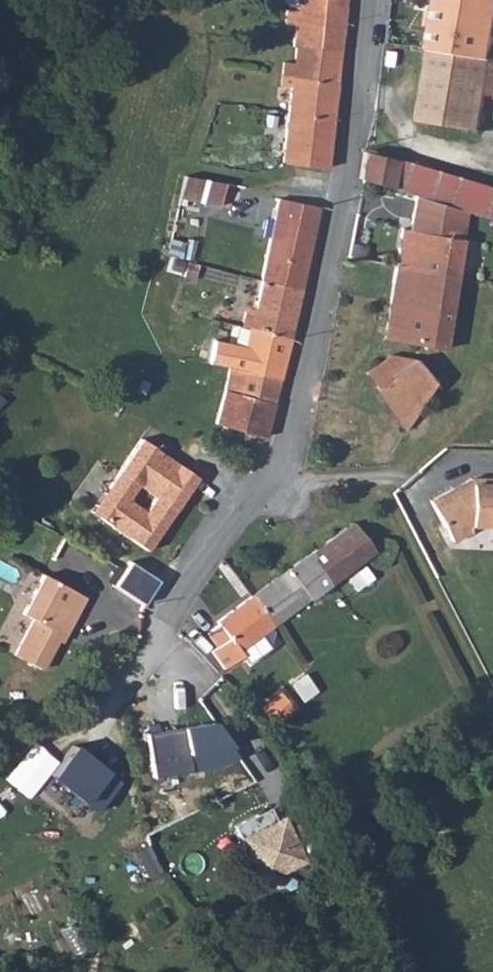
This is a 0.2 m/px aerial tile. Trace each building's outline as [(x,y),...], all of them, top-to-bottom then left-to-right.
[(295,46),(341,50),(345,0),(298,0),(297,11),(286,11),(284,24),(294,24),(292,46),(295,46)] [(491,60),(492,48),(492,0),(437,0),(430,50),(491,60)] [(281,77),(337,83),(341,50),(295,46),(293,63),(282,62),(281,77)] [(430,50),(419,121),(480,130),(491,60),(430,50)] [(281,77),(279,85),(290,87),(287,113),(333,118),(337,83),(281,77)] [(282,163),(326,168),(330,141),(333,118),(287,113),(285,136),(282,163)] [(360,179),(438,202),(446,177),(364,151),(360,179)] [(224,204),(226,178),(184,174),(182,200),(224,204)] [(492,221),(492,191),(447,176),(446,177),(438,202),(492,221)] [(259,280),(261,281),(301,289),(319,206),(279,198),(259,280)] [(396,265),(455,275),(460,239),(402,229),(396,265)] [(390,300),(448,310),(455,275),(396,265),(390,300)] [(247,329),(290,338),(301,289),(261,281),(256,300),(255,300),(247,329)] [(383,338),(442,348),(448,310),(390,300),(383,338)] [(237,369),(279,379),(290,338),(247,329),(242,346),(232,344),(228,359),(238,361),(237,369)] [(364,372),(404,429),(415,410),(390,375),(402,367),(396,356),(389,354),(364,372)] [(402,367),(390,375),(415,410),(431,382),(412,359),(405,365),(402,367)] [(214,424),(265,436),(279,379),(237,369),(228,368),(214,424)] [(99,522),(147,553),(163,527),(154,521),(179,483),(188,489),(195,478),(137,442),(106,491),(115,497),(99,522)] [(449,541),(468,531),(469,526),(492,526),(492,479),(471,479),(470,480),(470,485),(455,492),(455,491),(432,509),(449,541)] [(154,521),(163,527),(188,489),(179,483),(154,521)] [(432,509),(455,491),(453,488),(428,503),(432,509)] [(89,516),(99,522),(115,497),(106,491),(89,516)] [(309,553),(331,583),(372,552),(350,523),(309,553)] [(250,597),(271,626),(331,583),(309,553),(250,597)] [(152,555),(142,574),(155,582),(166,562),(152,555)] [(17,662),(44,675),(63,634),(68,636),(84,600),(41,580),(23,619),(34,624),(17,662)] [(250,597),(216,622),(218,625),(207,633),(216,646),(209,652),(222,669),(241,656),(238,650),(271,626),(250,597)] [(269,711),(280,721),(293,706),(282,696),(269,711)] [(148,734),(154,778),(241,763),(219,723),(148,734)] [(51,779),(97,816),(120,786),(74,750),(51,779)] [(281,875),(304,864),(282,820),(270,826),(259,823),(256,818),(233,829),(251,865),(281,875)]
